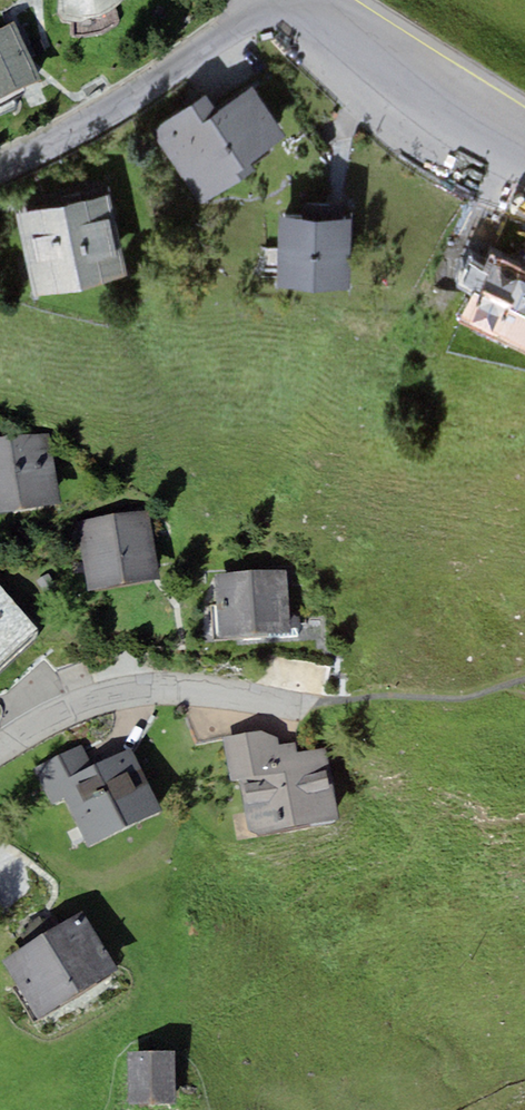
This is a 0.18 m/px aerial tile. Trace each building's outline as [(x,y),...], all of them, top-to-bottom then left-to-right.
[(59,11),(64,20),(76,21),(88,19),(102,14),(116,5),(120,0),(60,0),(59,11)] [(0,28),(0,99),(41,79),(15,21),(0,28)] [(207,97),(151,135),(201,207),(256,174),(248,163),(284,137),(254,89),(218,114),(207,97)] [(17,217),(34,297),(128,276),(110,196),(17,217)] [(351,291),(352,221),(345,221),(345,212),(304,212),(304,220),(280,220),(279,291),(351,291)] [(503,225),(484,264),(469,257),(456,284),(524,317),(524,235),(503,225)] [(59,502),(50,433),(0,440),(0,510),(59,502)] [(78,520),(88,588),(159,577),(148,509),(78,520)] [(292,631),(288,568),(215,573),(220,636),(292,631)] [(37,627),(0,587),(0,659),(37,627)] [(263,729),(224,736),(233,780),(243,778),(247,801),(244,802),(250,834),(340,818),(327,747),(297,752),(295,741),(281,743),(280,736),(263,729)] [(59,781),(92,765),(82,744),(35,767),(52,802),(67,795),(59,781)] [(90,844),(163,810),(133,746),(92,765),(59,781),(67,795),(90,844)] [(39,1018),(119,967),(83,909),(2,960),(39,1018)] [(176,1103),(175,1050),(127,1051),(129,1104),(176,1103)]
